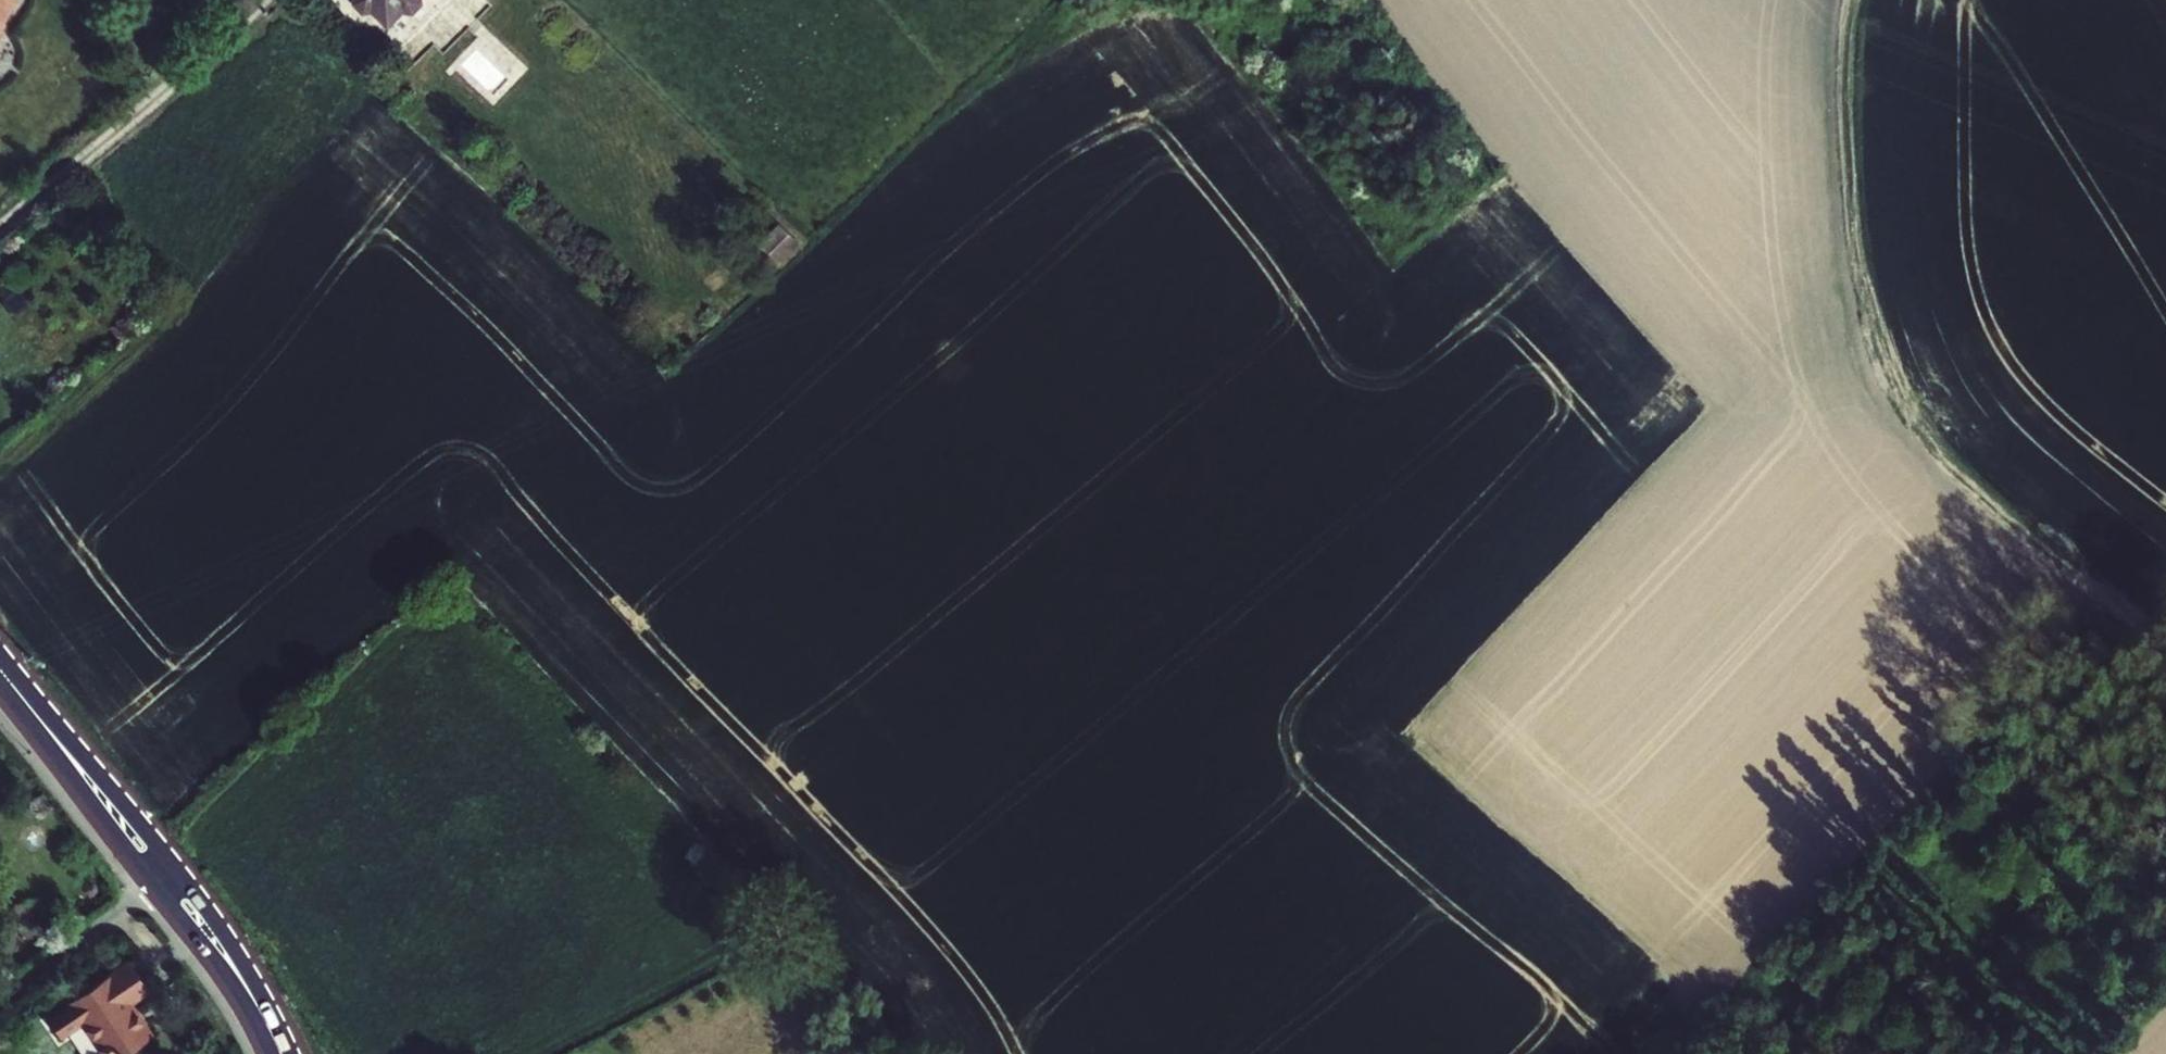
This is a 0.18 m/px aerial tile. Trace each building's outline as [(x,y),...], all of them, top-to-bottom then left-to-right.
[(10,0),(0,0),(0,19),(10,0)] [(376,9),(391,23),(404,10),(414,11),(423,3),(423,0),(360,0),(360,2),(366,10),(376,9)] [(797,244),(780,226),(763,242),(780,260),(797,244)] [(45,1018),(57,1035),(79,1020),(103,1053),(134,1053),(130,1048),(151,1033),(129,1002),(147,989),(126,960),(45,1018)]
